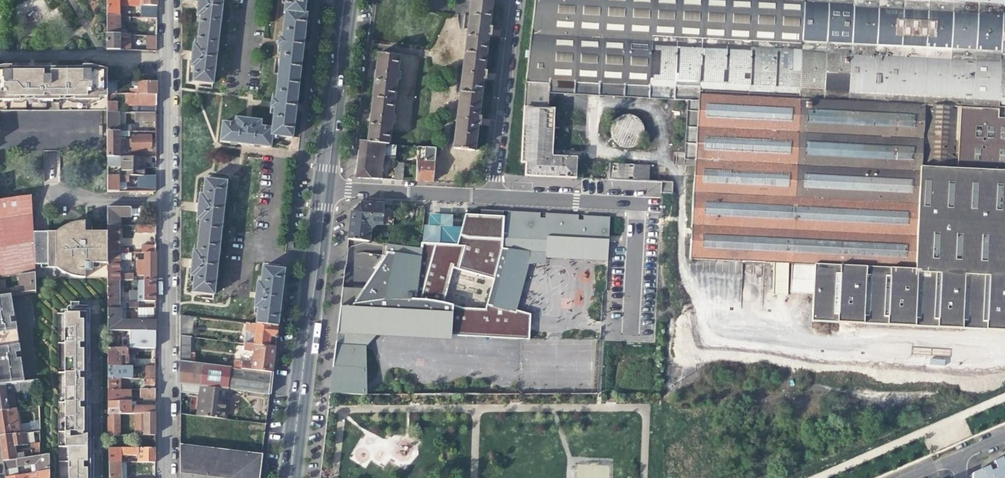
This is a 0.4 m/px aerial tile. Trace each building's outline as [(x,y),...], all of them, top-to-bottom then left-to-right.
[(106,19),(119,19),(119,5),(119,0),(106,0),(106,19)] [(198,32),(217,34),(222,0),(198,0),(197,1),(195,17),(199,18),(198,32)] [(284,14),(304,16),(306,0),(284,0),(282,14),(284,14)] [(530,177),(577,177),(577,155),(553,155),(553,96),(690,96),(690,260),(773,260),(773,293),(813,293),(813,324),(1004,324),(1004,0),(531,0),(530,177)] [(470,1),(464,53),(485,55),(487,37),(490,38),(490,34),(491,30),(488,29),(491,3),(470,1)] [(280,49),(277,75),(299,78),(303,44),(306,16),(304,16),(284,14),(281,40),(277,40),(276,48),(280,49)] [(130,19),(119,19),(106,19),(106,36),(120,37),(120,29),(120,23),(130,24),(130,19)] [(211,85),(217,34),(198,32),(196,45),(192,45),(191,55),(190,68),(193,68),(191,82),(211,85)] [(130,37),(120,37),(106,36),(106,50),(130,51),(131,43),(131,39),(130,40),(130,37)] [(143,51),(156,51),(156,44),(156,37),(143,37),(143,51)] [(483,73),(485,55),(464,53),(459,97),(480,100),(482,80),(485,81),(485,77),(486,73),(483,73)] [(376,71),(372,100),(394,102),(396,82),(399,83),(400,75),(397,74),(399,58),(378,56),(376,71)] [(0,69),(0,104),(98,104),(98,101),(106,101),(106,98),(106,95),(106,74),(90,69),(81,69),(81,71),(66,71),(24,71),(10,71),(10,69),(2,69),(0,69)] [(272,110),(270,130),(269,138),(272,138),(292,140),(297,99),(299,78),(277,75),(273,101),(269,101),(268,110),(272,110)] [(129,90),(129,95),(155,95),(155,87),(155,82),(131,82),(131,87),(137,87),(137,90),(129,90)] [(124,106),(131,106),(139,106),(155,106),(155,100),(155,95),(129,95),(123,95),(124,106)] [(477,118),(480,100),(459,97),(452,150),(473,152),(476,126),(479,126),(480,121),(480,118),(477,118)] [(392,118),(394,102),(372,100),(370,117),(367,143),(389,145),(391,126),(394,127),(395,118),(392,118)] [(106,103),(106,113),(116,113),(116,103),(106,103)] [(629,110),(606,129),(626,152),(649,132),(629,110)] [(117,113),(116,113),(106,113),(106,132),(121,132),(129,132),(129,125),(118,126),(118,120),(117,113)] [(139,122),(155,122),(155,113),(139,113),(139,122)] [(271,149),(272,138),(269,138),(270,130),(259,128),(260,121),(234,118),(234,125),(221,123),(219,143),(244,146),(271,149)] [(121,136),(121,132),(106,132),(106,157),(121,157),(126,157),(126,154),(118,154),(118,136),(121,136)] [(131,152),(155,151),(155,140),(152,140),(150,140),(150,135),(130,136),(130,137),(131,148),(131,152)] [(388,148),(389,145),(367,143),(360,142),(358,156),(356,175),(359,179),(381,180),(383,158),(396,159),(397,149),(388,148)] [(417,163),(416,182),(426,182),(433,183),(435,149),(416,148),(416,163),(417,163)] [(121,168),(121,178),(126,177),(135,177),(138,177),(138,175),(142,175),(142,167),(142,157),(126,157),(121,157),(106,157),(106,167),(121,168)] [(395,165),(394,181),(403,181),(404,166),(395,165)] [(126,181),(126,177),(121,178),(106,178),(106,192),(118,192),(118,187),(118,183),(126,183),(126,181)] [(155,191),(155,177),(143,177),(143,191),(155,191)] [(199,221),(197,237),(219,239),(225,182),(204,180),(202,195),(197,195),(196,205),(194,221),(199,221)] [(661,183),(660,193),(672,195),(672,183),(661,183)] [(30,213),(29,196),(0,200),(0,217),(30,213)] [(350,224),(347,241),(368,243),(370,229),(373,226),(392,227),(393,205),(361,204),(351,212),(350,224)] [(130,207),(106,208),(106,227),(118,226),(118,221),(118,217),(130,217),(130,207)] [(606,262),(609,216),(467,209),(460,240),(458,247),(464,247),(462,254),(458,271),(494,280),(487,309),(515,313),(516,311),(530,265),(547,263),(547,258),(606,262)] [(18,275),(33,273),(33,265),(32,250),(32,242),(31,242),(31,234),(30,213),(0,217),(0,277),(18,275)] [(42,234),(31,234),(31,242),(32,242),(32,250),(33,265),(38,265),(45,265),(45,269),(54,269),(60,269),(68,272),(67,276),(68,276),(74,278),(82,279),(82,272),(90,272),(90,270),(90,265),(97,265),(106,266),(106,254),(106,235),(97,235),(97,233),(94,233),(90,233),(90,235),(89,238),(86,238),(85,235),(84,235),(83,225),(80,225),(74,225),(68,226),(70,230),(61,234),(54,234),(42,234)] [(118,240),(118,226),(106,227),(106,235),(106,254),(118,253),(118,240)] [(212,295),(219,239),(197,237),(195,251),(191,251),(189,263),(188,277),(192,277),(191,293),(212,295)] [(482,308),(482,310),(464,310),(443,304),(452,269),(458,271),(462,254),(457,253),(458,247),(420,245),(420,249),(386,245),(385,256),(367,282),(366,302),(363,302),(363,290),(342,289),(339,311),(336,335),(337,335),(344,336),(343,348),(336,347),(334,347),(328,396),(366,395),(366,347),(361,347),(362,340),(375,314),(412,316),(411,333),(451,336),(519,341),(528,341),(530,316),(516,311),(515,313),(487,309),(482,308)] [(154,258),(155,252),(143,252),(143,260),(136,260),(136,276),(144,276),(154,275),(154,258)] [(118,270),(118,253),(106,254),(106,266),(106,279),(106,282),(118,281),(122,281),(124,281),(124,274),(118,274),(118,270)] [(257,309),(255,325),(277,328),(281,295),(284,270),(262,268),(260,284),(256,283),(253,309),(257,309)] [(21,294),(33,292),(34,292),(33,273),(18,275),(21,294)] [(143,293),(143,301),(154,301),(154,286),(154,279),(143,280),(136,280),(136,293),(143,293)] [(122,281),(118,281),(106,282),(106,309),(119,309),(119,302),(118,296),(118,284),(122,284),(122,281)] [(0,334),(0,348),(6,347),(10,384),(22,383),(18,352),(16,340),(14,323),(13,323),(9,296),(0,297),(0,307),(4,334),(0,334)] [(70,313),(67,313),(67,432),(64,432),(64,438),(68,438),(71,438),(75,437),(79,436),(82,436),(82,432),(89,432),(89,346),(89,313),(78,313),(78,310),(78,309),(78,302),(69,302),(70,306),(68,306),(66,307),(66,309),(66,310),(66,311),(68,313),(69,313),(70,313)] [(121,318),(121,309),(119,309),(106,309),(106,331),(130,331),(154,330),(154,321),(121,322),(121,318)] [(451,340),(451,336),(411,333),(412,316),(375,314),(362,340),(361,347),(366,347),(372,335),(451,340)] [(192,318),(179,317),(179,337),(190,338),(192,318)] [(254,331),(253,345),(268,347),(269,337),(276,337),(276,332),(277,328),(255,325),(245,324),(244,331),(251,332),(252,330),(254,331)] [(154,338),(154,330),(130,331),(130,349),(154,349),(154,338)] [(243,344),(244,344),(253,345),(254,331),(252,330),(251,332),(244,331),(243,344)] [(343,348),(344,336),(337,335),(336,340),(336,347),(343,348)] [(189,353),(190,338),(179,337),(179,362),(193,364),(193,353),(189,353)] [(233,362),(233,368),(272,373),(273,361),(275,348),(268,347),(253,345),(244,344),(243,351),(252,352),(254,355),(254,361),(251,363),(241,362),(241,363),(233,362)] [(0,348),(0,385),(10,384),(6,347),(0,348)] [(106,350),(106,367),(127,366),(127,358),(127,355),(135,355),(134,349),(130,349),(106,350)] [(193,364),(179,362),(179,385),(226,390),(236,392),(236,391),(269,394),(270,384),(272,373),(233,368),(193,364)] [(130,366),(127,366),(106,367),(106,379),(119,379),(130,379),(130,372),(130,366)] [(141,366),(141,379),(154,379),(154,366),(141,366)] [(119,390),(119,379),(106,379),(106,390),(119,390)] [(130,379),(119,379),(119,390),(130,389),(130,383),(130,379)] [(137,389),(139,389),(154,389),(154,379),(141,379),(139,379),(139,386),(137,386),(137,389)] [(6,409),(14,408),(12,392),(29,390),(29,388),(28,382),(22,383),(10,384),(0,385),(0,410),(6,409)] [(197,403),(196,417),(198,417),(225,420),(226,410),(227,402),(224,402),(226,390),(179,385),(179,393),(198,395),(200,396),(200,399),(198,399),(197,403)] [(130,394),(130,389),(119,390),(106,390),(106,402),(129,401),(134,401),(154,400),(154,389),(139,389),(139,398),(130,398),(130,394)] [(134,403),(134,401),(129,401),(106,402),(106,414),(118,414),(129,414),(135,414),(140,413),(154,413),(154,406),(141,407),(141,405),(134,405),(134,403)] [(6,409),(0,410),(0,436),(18,434),(14,408),(6,409)] [(154,423),(154,413),(140,413),(135,414),(135,435),(153,434),(154,423)] [(118,436),(118,414),(106,414),(106,436),(118,436)] [(197,424),(198,417),(196,417),(179,414),(179,415),(179,422),(197,424)] [(31,430),(40,430),(39,421),(31,421),(31,430)] [(196,433),(179,431),(179,445),(195,447),(228,451),(244,453),(244,446),(245,440),(246,432),(230,430),(229,443),(195,439),(196,433)] [(68,438),(64,438),(64,439),(64,444),(66,441),(67,441),(67,446),(86,446),(86,439),(89,440),(89,432),(82,432),(82,436),(79,436),(75,437),(71,438),(68,438)] [(18,434),(0,436),(0,449),(2,461),(15,460),(40,457),(39,443),(30,444),(30,451),(14,452),(14,446),(26,445),(25,433),(18,434)] [(67,446),(67,462),(70,462),(70,477),(93,477),(92,446),(93,435),(90,440),(89,440),(86,439),(86,446),(67,446)] [(262,455),(244,453),(228,451),(195,447),(179,445),(179,477),(259,477),(262,455)] [(136,462),(153,462),(153,456),(153,448),(108,449),(108,463),(119,463),(119,456),(126,456),(135,455),(136,462)] [(35,463),(36,470),(36,474),(47,472),(47,456),(40,457),(15,460),(16,466),(32,463),(35,463)] [(971,474),(971,477),(1004,477),(1004,460),(1002,461),(993,465),(988,467),(979,471),(971,474)] [(124,462),(119,463),(108,463),(108,473),(108,477),(124,477),(124,472),(124,462)]
